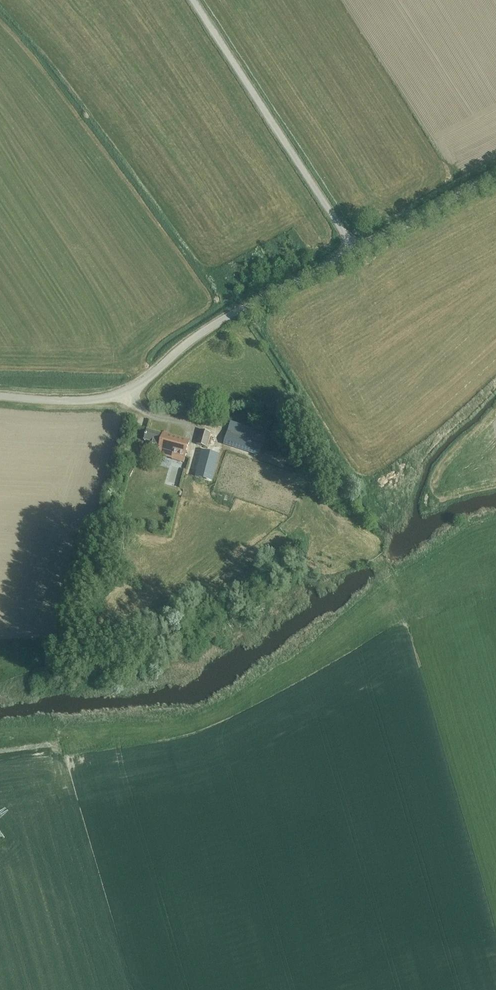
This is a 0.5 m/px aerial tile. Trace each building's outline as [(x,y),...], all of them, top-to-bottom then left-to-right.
[(189,442),(146,431),(144,441),(151,443),(150,448),(159,451),(157,455),(172,459),(173,455),(185,458),(189,442)] [(216,436),(200,431),(196,445),(201,447),(196,465),(200,467),(197,478),(210,482),(218,452),(212,451),(216,436)] [(262,445),(227,434),(223,445),(258,457),(262,445)]
